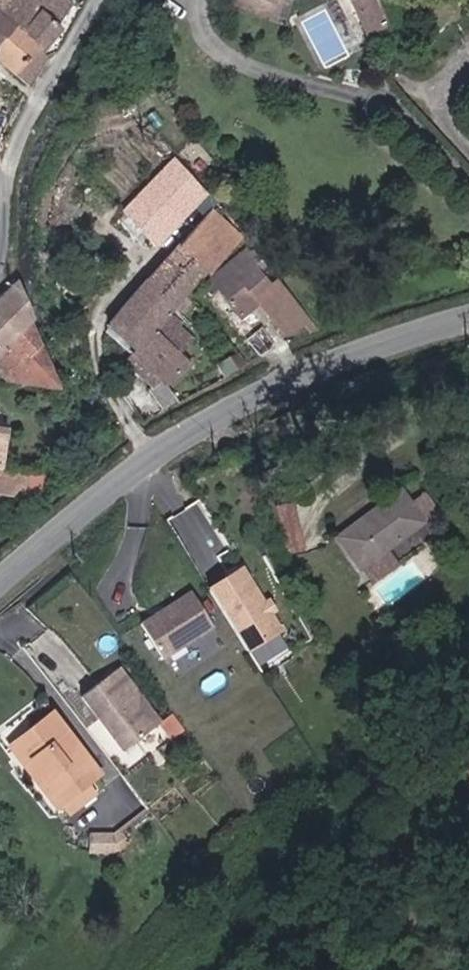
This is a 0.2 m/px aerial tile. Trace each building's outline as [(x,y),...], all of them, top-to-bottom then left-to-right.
[(75,0),(0,0),(0,64),(15,76),(38,48),(42,52),(81,5),(75,0)] [(274,17),(280,0),(235,0),(234,4),(274,17)] [(274,17),(280,19),(286,0),(280,0),(274,17)] [(369,40),(394,28),(381,0),(351,0),(369,40)] [(160,244),(212,190),(181,162),(129,214),(150,234),(160,244)] [(240,235),(212,209),(108,318),(134,342),(132,344),(136,348),(126,359),(156,387),(166,376),(172,382),(191,362),(154,326),(240,235)] [(261,301),(289,337),(315,327),(277,277),(251,248),(206,284),(214,294),(220,290),(241,317),(261,301)] [(18,279),(0,297),(0,355),(33,317),(18,279)] [(61,383),(33,317),(0,355),(0,363),(10,383),(59,387),(61,383)] [(248,336),(263,357),(279,346),(264,325),(248,336)] [(225,362),(232,373),(249,363),(242,352),(225,362)] [(20,497),(22,469),(1,465),(8,425),(0,423),(0,493),(20,497)] [(338,536),(363,570),(389,550),(427,522),(402,488),(338,536)] [(311,545),(301,509),(285,513),(295,549),(311,545)] [(389,550),(363,570),(373,583),(399,564),(389,550)] [(243,568),(211,588),(250,648),(281,628),(271,613),(265,603),(243,568)] [(166,656),(216,623),(193,587),(143,621),(166,656)] [(270,600),(265,603),(271,613),(276,609),(270,600)] [(163,722),(120,668),(85,694),(128,749),(163,722)] [(55,713),(50,717),(100,777),(105,773),(55,713)] [(100,777),(50,717),(21,740),(54,780),(47,786),(64,807),(100,777)] [(54,780),(21,740),(14,746),(47,786),(54,780)]
